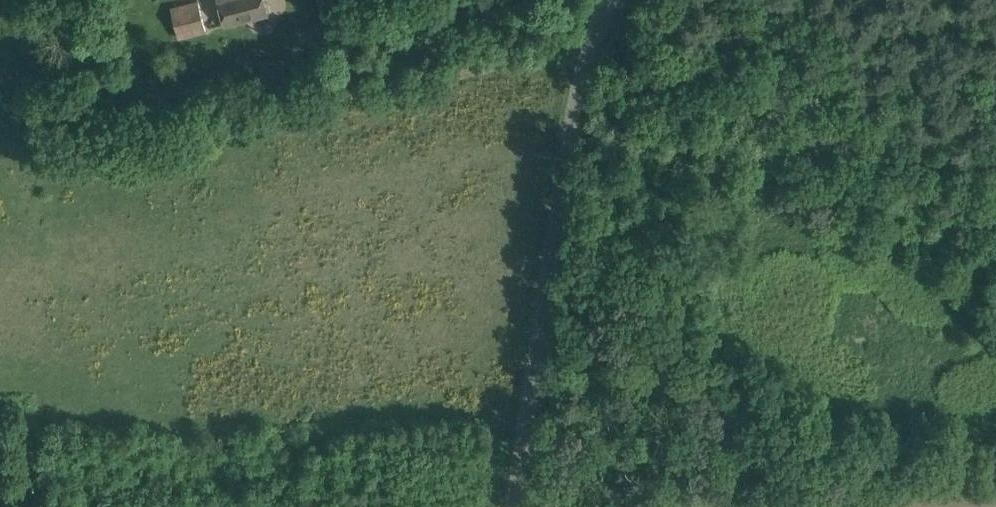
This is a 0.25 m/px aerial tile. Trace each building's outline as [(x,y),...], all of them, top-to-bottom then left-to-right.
[(198,0),(192,2),(171,7),(179,36),(206,29),(198,0)] [(221,11),(224,24),(267,13),(264,0),(218,0),(221,11)]
